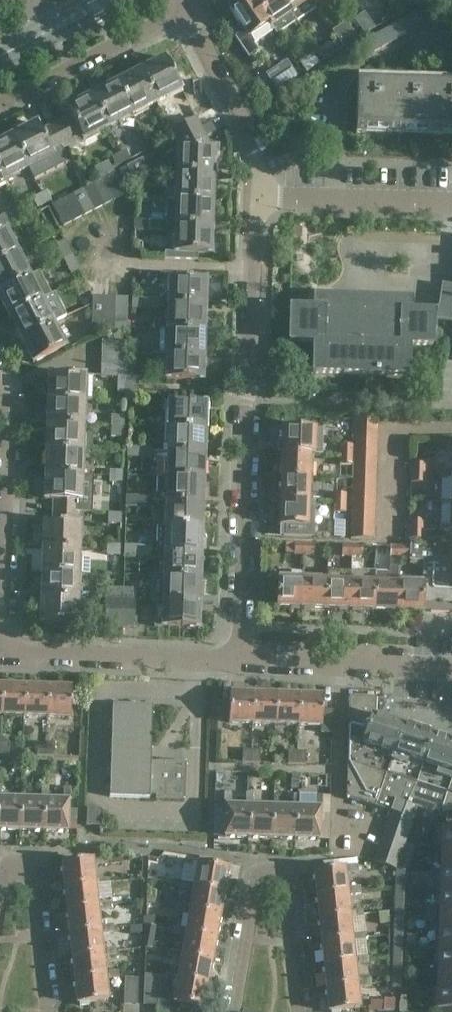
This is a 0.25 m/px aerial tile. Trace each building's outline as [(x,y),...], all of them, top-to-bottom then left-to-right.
[(271,26),(255,0),(241,0),(229,8),(240,25),(230,31),(248,58),(258,51),(254,44),(273,31),(270,27),(271,26)] [(283,0),(255,0),(271,26),(291,13),(283,0)] [(310,0),(283,0),(291,13),(296,21),(316,8),(310,0)] [(316,8),(315,5),(322,1),(321,0),(310,0),(316,8)] [(417,29),(418,13),(402,21),(409,33),(417,29)] [(425,34),(433,22),(418,13),(417,29),(425,34)] [(409,33),(402,21),(393,26),(400,38),(409,33)] [(434,39),(441,27),(433,22),(425,34),(434,39)] [(343,48),(357,39),(347,23),(333,32),(337,38),(343,48)] [(400,38),(393,26),(384,31),(391,43),(400,38)] [(443,44),(450,33),(441,27),(434,39),(443,44)] [(391,43),(384,31),(376,35),(382,47),(391,43)] [(451,48),(451,34),(450,33),(443,44),(451,49),(451,48)] [(367,40),(373,52),(382,47),(376,35),(367,40)] [(317,52),(323,61),(343,48),(337,38),(317,52)] [(302,60),(309,70),(316,66),(309,55),(302,60)] [(141,69),(157,102),(181,90),(171,69),(167,60),(166,61),(165,58),(161,60),(150,66),(149,66),(149,68),(143,71),(141,69)] [(264,71),(277,91),(297,78),(284,58),(264,71)] [(157,102),(141,69),(140,70),(141,72),(135,75),(133,74),(132,75),(133,75),(122,81),(121,80),(116,83),(132,115),(157,102)] [(357,81),(356,133),(365,133),(365,128),(376,129),(387,129),(387,134),(403,134),(403,129),(425,130),(425,135),(433,135),(442,135),(442,130),(451,131),(451,84),(357,81)] [(132,115),(116,83),(110,86),(99,92),(98,92),(98,94),(92,97),(90,95),(106,128),(132,115)] [(106,128),(90,95),(89,96),(91,98),(84,101),(83,100),(81,101),(82,101),(71,107),(70,106),(66,108),(70,116),(61,121),(72,143),(81,139),(82,141),(106,128)] [(195,117),(185,123),(181,125),(187,135),(201,128),(195,117)] [(72,143),(61,121),(50,126),(61,148),(72,143)] [(51,153),(40,131),(36,123),(33,125),(33,126),(22,131),(20,132),(21,133),(14,137),(13,135),(12,135),(29,168),(54,155),(53,152),(51,153)] [(187,135),(181,125),(170,130),(175,141),(187,135)] [(61,148),(50,126),(40,131),(51,153),(53,152),(61,148)] [(211,149),(201,128),(187,135),(175,141),(180,152),(178,152),(177,175),(214,176),(214,175),(211,175),(211,168),(213,167),(213,166),(213,153),(214,153),(214,149),(211,149)] [(12,135),(13,137),(6,141),(5,140),(4,140),(4,141),(0,143),(0,174),(4,181),(29,168),(12,135)] [(126,151),(120,154),(113,157),(116,166),(129,160),(126,151)] [(107,162),(94,168),(100,179),(113,173),(107,162)] [(126,185),(127,185),(134,181),(127,167),(119,171),(126,185)] [(125,194),(115,173),(102,179),(113,201),(125,194)] [(214,176),(177,175),(176,201),(212,202),(212,198),(212,186),(213,186),(213,184),(211,184),(211,176),(214,176)] [(113,201),(102,179),(93,184),(104,205),(113,201)] [(104,205),(93,184),(83,189),(94,210),(104,205)] [(94,210),(83,189),(72,195),(83,216),(94,210)] [(51,201),(46,192),(33,199),(37,208),(51,201)] [(83,216),(72,195),(61,201),(72,222),(83,216)] [(72,222),(61,201),(52,205),(63,226),(72,222)] [(212,206),(212,202),(176,201),(175,227),(212,228),(212,227),(209,227),(210,220),(211,219),(211,218),(211,206),(212,206)] [(0,219),(0,233),(7,230),(11,228),(5,216),(0,219)] [(147,231),(147,220),(134,220),(134,230),(147,231)] [(163,221),(147,220),(147,231),(163,231),(163,221)] [(212,229),(212,228),(175,227),(174,253),(198,254),(198,255),(207,255),(207,254),(210,255),(210,250),(210,238),(211,238),(211,237),(209,236),(209,229),(212,229)] [(7,230),(0,233),(0,262),(19,253),(7,230)] [(64,241),(61,242),(56,245),(64,260),(72,256),(64,241)] [(19,253),(0,262),(0,292),(30,277),(19,253)] [(78,269),(72,256),(64,260),(70,274),(69,274),(74,283),(79,281),(75,271),(78,269)] [(30,277),(0,292),(0,295),(2,299),(1,301),(2,302),(8,313),(7,313),(9,316),(42,300),(30,277)] [(169,279),(169,287),(169,304),(205,306),(205,305),(202,305),(203,297),(205,297),(205,296),(204,296),(205,284),(205,280),(202,280),(202,279),(193,279),(193,280),(169,279)] [(436,319),(451,322),(451,286),(442,285),(436,319)] [(102,323),(102,298),(92,297),(91,323),(102,323)] [(115,323),(116,298),(102,298),(102,323),(91,323),(91,330),(108,330),(109,323),(115,323)] [(128,298),(116,298),(115,323),(127,323),(128,298)] [(145,309),(145,299),(132,299),(132,308),(145,309)] [(158,299),(145,299),(145,309),(158,309),(158,299)] [(433,314),(414,314),(409,314),(410,302),(386,301),(386,303),(371,302),(371,300),(369,300),(369,302),(355,302),(355,300),(353,300),(353,302),(339,301),(339,299),(315,299),(314,311),(290,310),(289,342),(314,343),(313,374),(407,376),(408,346),(432,346),(433,314)] [(20,340),(54,323),(42,300),(9,316),(11,320),(17,330),(16,330),(17,332),(19,331),(22,338),(20,339),(20,340)] [(205,306),(169,304),(168,329),(204,330),(204,327),(203,327),(204,315),(204,314),(202,314),(202,306),(205,306)] [(65,347),(62,339),(54,323),(20,340),(23,339),(26,346),(25,347),(25,348),(26,348),(31,359),(33,363),(36,362),(44,358),(65,347)] [(204,334),(204,330),(168,329),(167,354),(203,355),(201,355),(201,347),(203,347),(203,346),(203,334),(204,334)] [(125,342),(103,341),(102,341),(101,355),(125,355),(125,342)] [(203,356),(203,355),(167,354),(166,379),(202,381),(202,377),(202,365),(202,364),(200,363),(201,356),(203,356)] [(125,366),(125,355),(101,355),(101,366),(125,366)] [(124,376),(125,366),(101,366),(101,375),(117,376),(124,376)] [(48,397),(48,399),(84,401),(92,401),(93,376),(49,375),(49,376),(51,376),(50,383),(48,383),(48,384),(49,384),(48,397)] [(117,376),(116,395),(125,395),(125,389),(126,377),(126,376),(124,376),(117,376)] [(126,377),(125,389),(135,389),(135,378),(126,377)] [(134,402),(135,389),(125,389),(125,395),(125,401),(134,402)] [(83,426),(84,401),(48,399),(48,403),(48,416),(47,416),(47,417),(49,417),(49,424),(47,424),(47,425),(83,426)] [(169,402),(168,427),(204,428),(205,424),(204,424),(205,413),(205,412),(203,412),(203,404),(205,405),(205,403),(169,402)] [(112,417),(112,426),(123,427),(123,417),(112,417)] [(354,419),(354,433),(377,433),(378,420),(354,419)] [(82,451),(83,426),(47,425),(47,426),(49,426),(49,433),(47,433),(47,434),(47,447),(46,447),(46,450),(82,451)] [(123,437),(123,427),(112,426),(111,437),(123,437)] [(204,432),(204,428),(168,427),(168,452),(204,453),(202,453),(202,445),(204,445),(204,444),(204,432)] [(283,428),(282,453),(309,454),(322,455),(323,430),(283,428)] [(377,445),(377,433),(354,433),(353,445),(377,445)] [(341,445),(340,456),(351,456),(352,446),(341,445)] [(376,457),(377,445),(353,445),(353,456),(376,457)] [(139,457),(139,447),(127,447),(127,457),(139,457)] [(154,447),(139,447),(139,457),(154,457),(154,447)] [(81,476),(82,451),(46,450),(46,453),(46,465),(45,467),(48,467),(47,474),(45,474),(45,475),(81,476)] [(204,454),(204,453),(168,452),(167,477),(203,478),(203,474),(203,462),(201,462),(201,454),(204,454)] [(308,479),(309,454),(282,453),(281,478),(308,479)] [(351,466),(351,456),(340,456),(340,465),(351,466)] [(376,469),(376,457),(353,456),(352,468),(376,469)] [(410,464),(410,475),(427,476),(428,464),(410,464)] [(376,481),(376,469),(352,468),(352,480),(376,481)] [(122,482),(122,471),(110,471),(110,482),(122,482)] [(80,502),(81,476),(45,475),(47,475),(47,483),(45,483),(45,484),(45,496),(44,496),(44,500),(53,500),(53,512),(79,513),(79,502),(80,502)] [(427,484),(427,476),(410,475),(409,483),(427,484)] [(451,476),(442,476),(441,503),(451,503),(451,476)] [(203,482),(203,478),(167,477),(166,502),(202,503),(200,503),(200,495),(202,495),(202,494),(202,482),(203,482)] [(308,503),(308,479),(281,478),(280,502),(308,503)] [(375,493),(376,481),(352,480),(351,492),(375,493)] [(375,505),(375,493),(351,492),(351,504),(375,505)] [(334,493),(334,503),(334,504),(346,504),(346,494),(334,493)] [(138,506),(138,497),(126,497),(126,506),(138,506)] [(152,497),(138,497),(138,506),(152,506),(152,497)] [(202,504),(202,503),(166,502),(165,526),(201,527),(201,524),(201,513),(202,513),(202,511),(200,511),(200,504),(202,504)] [(307,526),(308,503),(280,502),(280,526),(307,526)] [(441,503),(440,530),(449,531),(451,531),(451,503),(441,503)] [(346,513),(346,504),(334,504),(334,513),(346,513)] [(374,517),(375,505),(351,504),(350,517),(374,517)] [(79,522),(79,513),(53,512),(52,523),(44,523),(43,526),(44,526),(43,539),(43,540),(45,540),(45,547),(43,547),(43,548),(79,549),(80,522),(79,522)] [(119,514),(109,514),(108,523),(119,524),(119,514)] [(374,529),(374,517),(350,517),(350,528),(374,529)] [(408,520),(408,530),(425,530),(435,530),(435,521),(408,520)] [(201,531),(201,527),(165,526),(165,527),(157,527),(157,551),(165,552),(201,553),(201,552),(198,552),(199,545),(201,545),(201,544),(200,544),(201,531)] [(374,540),(374,529),(350,528),(350,539),(374,540)] [(425,540),(425,530),(408,530),(408,539),(425,540)] [(449,531),(449,544),(439,543),(439,558),(451,559),(451,531),(449,531)] [(294,554),(294,544),(294,543),(286,543),(286,554),(294,554)] [(304,554),(305,544),(294,543),(294,544),(294,554),(304,554)] [(439,558),(437,558),(438,555),(418,545),(414,544),(413,543),(412,543),(410,547),(409,547),(409,559),(409,561),(422,561),(422,584),(421,612),(422,612),(451,613),(451,559),(439,558)] [(314,544),(305,544),(304,554),(313,555),(314,544)] [(352,556),(352,545),(342,545),(342,553),(342,556),(352,556)] [(362,545),(352,545),(352,556),(361,556),(362,545)] [(106,556),(119,556),(120,556),(120,546),(106,546),(106,556)] [(137,556),(137,547),(124,546),(124,556),(137,556)] [(398,611),(399,583),(399,569),(400,558),(400,547),(390,546),(390,573),(375,572),(375,573),(374,582),(373,610),(398,611)] [(151,547),(137,547),(137,556),(151,556),(151,547)] [(400,558),(409,559),(409,547),(400,547),(400,558)] [(78,574),(79,549),(43,548),(43,549),(45,549),(45,556),(42,556),(42,557),(43,557),(42,570),(42,573),(78,574)] [(201,554),(201,553),(165,552),(164,576),(200,577),(200,573),(199,573),(200,563),(200,561),(198,561),(198,554),(201,554)] [(350,609),(351,572),(328,571),(327,581),(326,608),(350,609)] [(302,607),(303,580),(303,572),(291,572),(290,580),(278,580),(277,606),(302,607)] [(373,610),(374,582),(375,573),(351,572),(350,609),(373,610)] [(77,599),(78,574),(42,573),(42,576),(42,588),(41,588),(41,590),(43,590),(43,597),(41,597),(41,598),(77,599)] [(200,581),(200,577),(164,576),(163,602),(199,603),(199,602),(197,602),(197,595),(199,595),(199,593),(199,581),(200,581)] [(326,608),(327,581),(303,580),(302,607),(326,608)] [(421,612),(422,584),(399,583),(398,611),(399,611),(421,612)] [(120,601),(120,590),(106,590),(105,601),(120,601)] [(135,590),(120,590),(120,601),(134,602),(135,590)] [(76,624),(77,599),(41,598),(43,599),(43,606),(41,606),(41,607),(41,620),(40,620),(40,623),(44,623),(44,624),(52,625),(52,624),(76,624)] [(119,628),(120,601),(105,601),(105,615),(104,627),(119,628)] [(134,628),(134,602),(120,601),(119,628),(134,628)] [(199,604),(199,603),(163,602),(162,627),(186,628),(186,629),(194,629),(194,628),(198,628),(198,625),(198,612),(199,612),(199,611),(197,611),(197,603),(199,604)] [(23,716),(24,687),(1,686),(1,715),(23,716)] [(47,717),(47,687),(24,687),(23,716),(47,717)] [(71,688),(47,687),(47,717),(70,717),(71,688)] [(252,724),(253,694),(229,693),(229,704),(219,704),(218,722),(229,723),(228,723),(252,724)] [(275,725),(276,695),(253,694),(252,724),(275,725)] [(298,726),(299,696),(276,695),(275,725),(298,726)] [(322,696),(299,696),(298,726),(320,726),(320,733),(332,733),(332,710),(322,710),(322,696)] [(374,806),(400,726),(375,718),(376,698),(349,697),(349,706),(346,796),(374,806)] [(109,797),(111,797),(149,798),(149,796),(159,796),(159,799),(188,800),(190,764),(161,763),(161,765),(151,764),(152,707),(112,705),(109,797)] [(417,777),(431,736),(429,735),(403,727),(404,727),(401,726),(400,726),(374,806),(391,812),(401,816),(405,802),(417,777)] [(451,772),(451,743),(435,738),(435,737),(431,736),(417,777),(405,802),(401,816),(413,820),(417,808),(428,813),(439,811),(451,772)] [(0,743),(0,745),(0,755),(9,755),(9,743),(0,743)] [(46,756),(46,743),(38,743),(37,756),(46,756)] [(55,744),(46,743),(46,756),(54,756),(55,744)] [(242,762),(251,763),(251,750),(243,750),(242,762)] [(260,750),(251,750),(251,763),(260,763),(260,750)] [(287,764),(296,764),(296,751),(288,751),(287,764)] [(305,751),(296,751),(296,764),(305,764),(305,751)] [(439,811),(441,811),(451,811),(451,772),(439,811)] [(293,794),(293,804),(299,805),(300,795),(297,795),(297,774),(291,774),(291,794),(293,794)] [(49,787),(44,787),(41,787),(41,797),(44,797),(48,797),(49,797),(49,787)] [(248,838),(249,807),(226,806),(226,803),(231,803),(231,792),(224,792),(224,802),(217,802),(216,835),(225,835),(225,837),(248,838)] [(20,801),(6,800),(6,794),(1,794),(1,796),(0,796),(0,830),(20,831),(20,801)] [(43,831),(44,797),(41,797),(36,797),(36,801),(20,801),(20,831),(43,831)] [(48,801),(48,797),(44,797),(43,831),(67,832),(67,802),(48,801)] [(272,838),(273,807),(249,807),(248,838),(272,838)] [(295,839),(296,808),(273,807),(272,838),(295,839)] [(320,809),(296,808),(295,839),(319,840),(320,809)] [(102,809),(87,809),(86,826),(101,827),(102,809)] [(408,835),(413,820),(401,816),(391,812),(386,828),(408,835)] [(405,843),(408,835),(386,828),(382,839),(404,846),(405,843)] [(441,860),(440,890),(451,890),(451,830),(442,829),(441,860)] [(400,857),(404,846),(382,839),(378,851),(400,857)] [(414,847),(405,843),(404,846),(400,857),(409,861),(414,847)] [(382,865),(395,868),(396,869),(400,857),(378,851),(375,862),(382,865)] [(106,865),(105,857),(95,858),(96,866),(106,865)] [(404,875),(409,861),(400,857),(396,869),(395,868),(395,872),(404,875)] [(194,869),(195,862),(184,860),(183,867),(194,869)] [(62,864),(64,888),(94,885),(92,861),(62,864)] [(227,869),(198,864),(194,888),(223,893),(227,869)] [(347,892),(344,868),(314,872),(316,896),(347,892)] [(404,885),(404,875),(395,872),(395,884),(404,885)] [(421,876),(411,876),(411,886),(421,886),(421,876)] [(403,895),(404,885),(395,884),(395,894),(403,895)] [(97,908),(94,885),(64,888),(67,911),(97,908)] [(220,916),(223,893),(194,888),(190,911),(220,916)] [(440,890),(438,950),(451,950),(451,890),(440,890)] [(349,916),(347,892),(316,896),(319,919),(349,916)] [(403,908),(403,895),(395,894),(394,908),(403,908)] [(99,931),(97,908),(67,911),(69,934),(99,931)] [(403,918),(403,908),(394,908),(394,918),(403,918)] [(216,939),(220,916),(190,911),(186,933),(216,939)] [(386,914),(379,914),(380,924),(387,923),(386,914)] [(352,939),(349,916),(319,919),(321,942),(352,939)] [(402,928),(403,918),(394,918),(394,928),(402,928)] [(402,941),(402,928),(394,928),(393,941),(402,941)] [(102,954),(99,931),(69,934),(72,957),(102,954)] [(143,933),(142,947),(144,948),(153,949),(155,934),(145,933),(143,933)] [(212,962),(216,939),(186,933),(182,956),(212,962)] [(354,962),(352,939),(321,942),(324,965),(354,962)] [(402,951),(402,941),(393,941),(393,951),(402,951)] [(438,950),(436,1011),(451,1011),(451,950),(438,950)] [(401,961),(402,951),(393,951),(393,961),(401,961)] [(105,977),(102,954),(72,957),(74,980),(105,977)] [(208,984),(212,962),(182,956),(178,979),(208,984)] [(401,975),(401,961),(393,961),(392,974),(401,975)] [(357,985),(354,962),(324,965),(326,988),(357,985)] [(401,988),(401,975),(392,974),(392,988),(401,988)] [(107,1000),(105,977),(74,980),(77,1004),(80,1003),(80,1006),(88,1005),(88,1003),(107,1000)] [(125,978),(124,996),(124,1004),(137,1004),(138,979),(125,978)] [(144,979),(143,995),(143,1004),(157,1005),(158,980),(144,979)] [(204,1008),(208,984),(178,979),(174,1003),(193,1006),(192,1008),(201,1010),(201,1007),(204,1008)] [(357,985),(326,988),(329,1011),(331,1011),(332,1011),(340,1011),(359,1009),(357,985)] [(393,1000),(383,999),(382,1011),(393,1011),(393,1000)]
